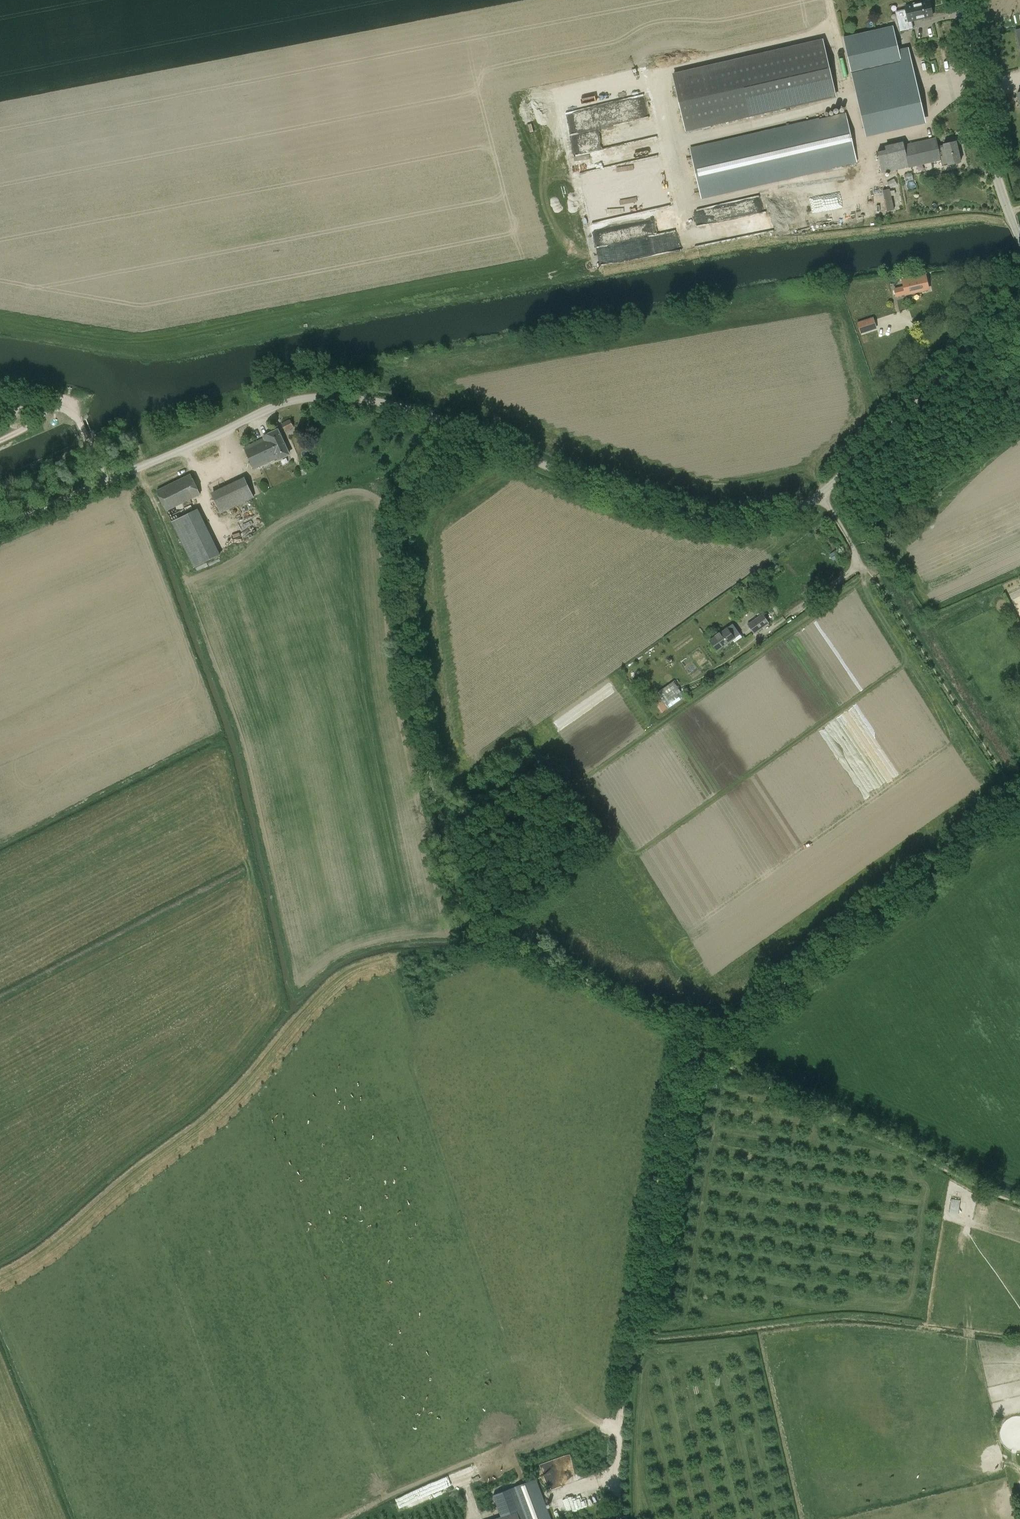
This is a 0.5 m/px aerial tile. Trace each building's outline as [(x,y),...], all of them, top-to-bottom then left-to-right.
[(900,31),(913,28),(911,21),(932,16),(929,1),(921,3),(920,1),(913,3),(913,4),(905,6),(907,17),(897,19),(900,31)] [(898,50),(892,26),(843,37),(864,129),(923,115),(908,47),(898,50)] [(835,95),(823,41),(673,75),(686,130),(835,95)] [(629,106),(632,124),(650,121),(647,103),(629,106)] [(846,113),(690,149),(702,198),(857,162),(846,113)] [(936,139),(886,150),(877,152),(882,173),(940,159),(942,166),(948,165),(961,162),(956,141),(943,144),(944,145),(937,146),(936,139)] [(592,174),(613,169),(612,166),(578,172),(581,184),(576,185),(577,191),(595,187),(592,174)] [(762,196),(691,208),(698,244),(768,232),(762,196)] [(908,299),(906,294),(929,289),(925,275),(903,280),(904,286),(894,289),(897,302),(908,299)] [(861,333),(877,328),(873,317),(857,322),(861,333)] [(294,427),(290,419),(282,424),(285,431),(294,427)] [(277,463),(279,462),(281,467),(292,461),(289,454),(290,454),(278,429),(263,436),(264,438),(244,448),(254,469),(274,459),(277,463)] [(167,511),(201,494),(190,473),(157,490),(167,511)] [(254,498),(245,477),(211,493),(221,513),(254,498)] [(197,509),(172,521),(194,567),(220,555),(197,509)] [(754,633),(767,625),(769,623),(762,613),(748,624),(754,633)] [(710,640),(718,651),(735,638),(740,634),(733,624),(727,628),(727,627),(720,632),(719,632),(715,636),(710,640)] [(668,708),(661,699),(657,702),(663,712),(668,708)] [(960,1213),(960,1199),(952,1199),(951,1213),(960,1213)] [(550,1488),(577,1481),(570,1454),(543,1461),(550,1488)] [(495,1518),(551,1518),(536,1479),(508,1489),(493,1495),(501,1517),(495,1518)] [(401,1510),(433,1497),(430,1490),(414,1497),(412,1491),(396,1498),(401,1510)] [(573,1496),(560,1497),(562,1512),(575,1510),(573,1496)]
